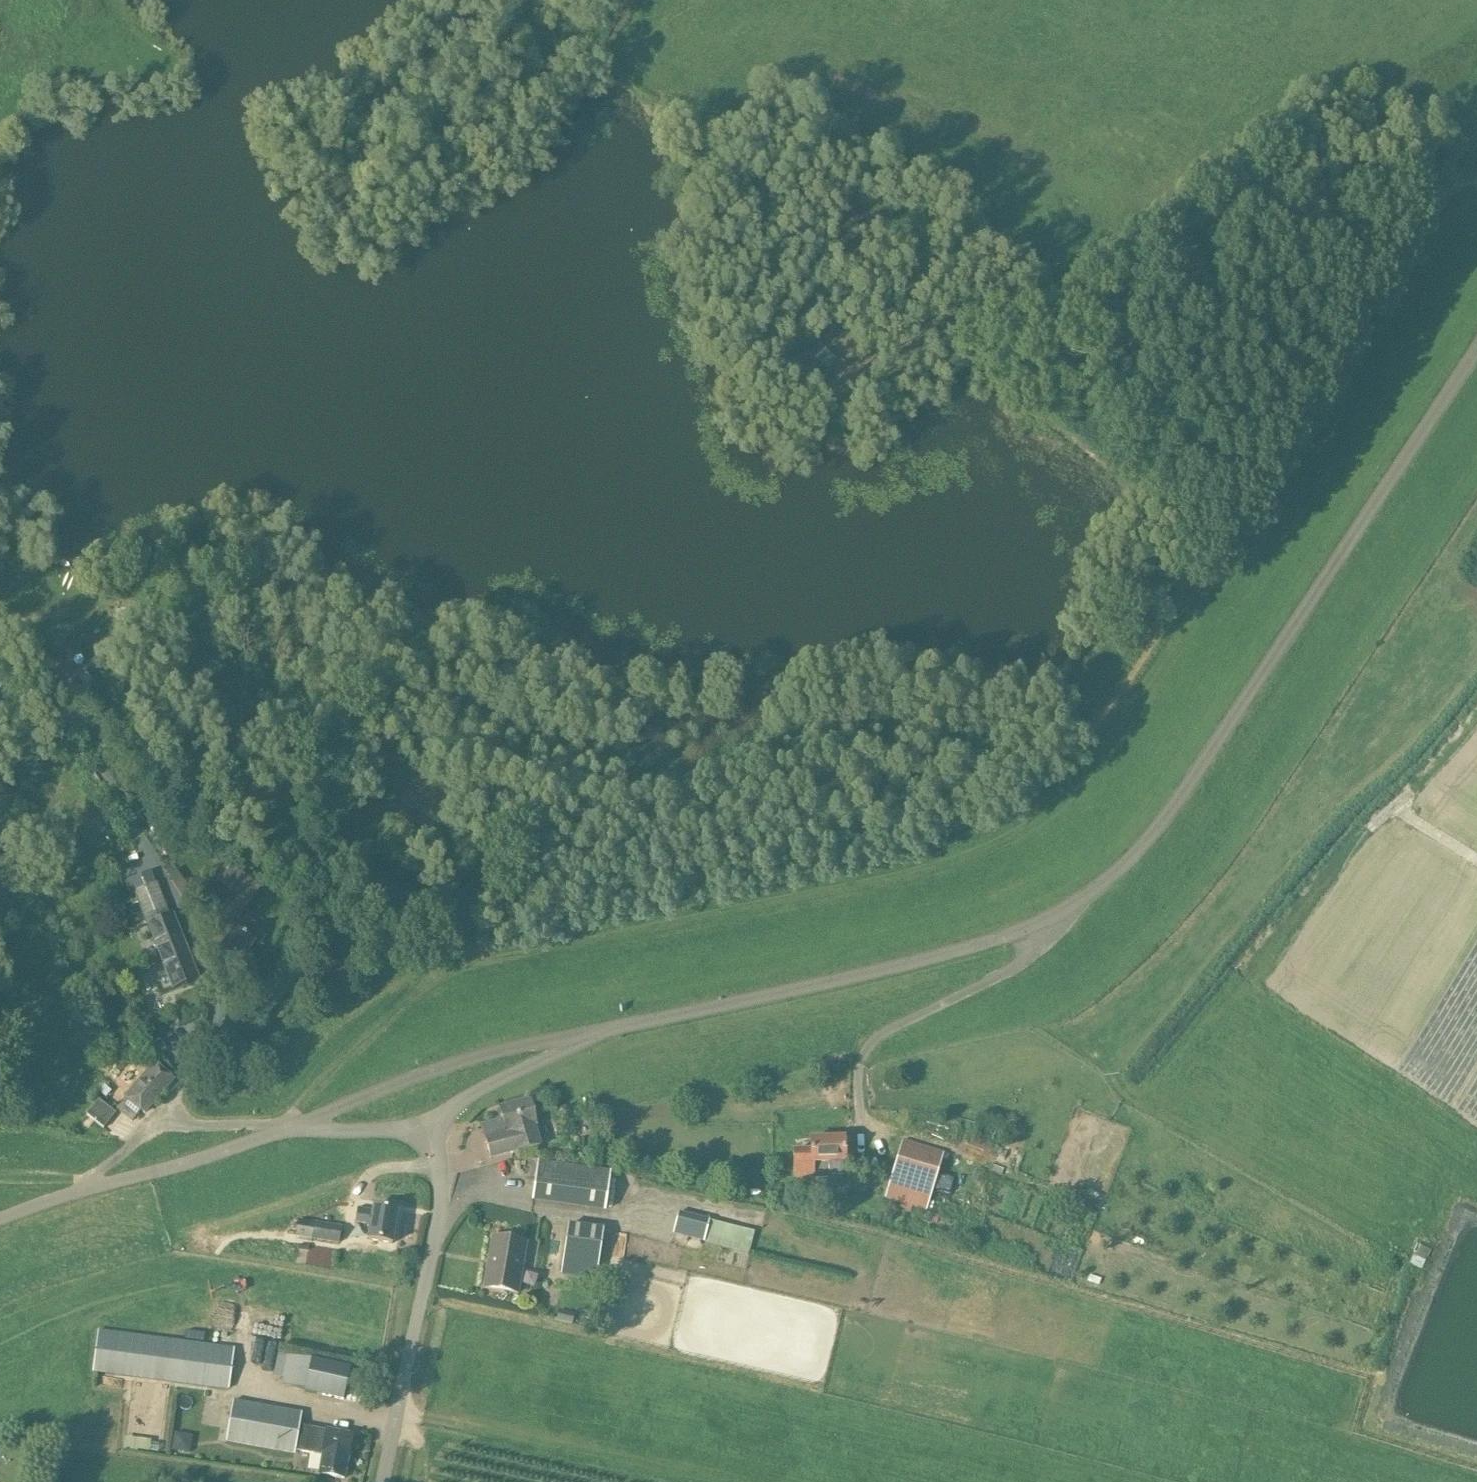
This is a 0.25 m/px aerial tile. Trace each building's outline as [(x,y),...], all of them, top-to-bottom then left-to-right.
[(261,888),(227,864),(216,880),(239,896),(228,912),(239,919),(261,888)] [(191,892),(176,869),(168,874),(171,880),(172,881),(183,897),(191,892)] [(135,892),(148,924),(170,915),(156,880),(152,882),(149,873),(125,882),(130,894),(135,892)] [(148,924),(173,989),(198,979),(173,913),(170,915),(148,924)] [(260,925),(246,915),(243,919),(242,918),(216,956),(236,970),(255,942),(260,946),(267,937),(257,930),(257,929),(260,925)] [(174,1079),(154,1063),(117,1108),(132,1121),(142,1110),(145,1113),(174,1079)] [(537,1125),(530,1097),(501,1105),(508,1132),(485,1138),(491,1159),(540,1146),(535,1125),(537,1125)] [(99,1099),(87,1114),(104,1128),(116,1113),(99,1099)] [(859,1132),(859,1151),(871,1151),(871,1132),(859,1132)] [(810,1138),(811,1150),(794,1150),(795,1179),(843,1178),(843,1163),(845,1163),(844,1137),(810,1138)] [(944,1151),(903,1139),(885,1196),(927,1208),(944,1151)] [(611,1171),(538,1160),(533,1199),(605,1209),(611,1171)] [(398,1210),(374,1206),(373,1210),(358,1208),(356,1221),(371,1224),(368,1239),(392,1243),(398,1210)] [(679,1211),(673,1234),(674,1234),(703,1241),(704,1242),(710,1219),(679,1211)] [(342,1225),(298,1218),(296,1236),(339,1243),(342,1225)] [(568,1225),(561,1273),(596,1278),(603,1229),(568,1225)] [(527,1242),(492,1236),(484,1287),(519,1292),(527,1242)] [(559,1309),(557,1319),(571,1322),(574,1312),(559,1309)] [(235,1348),(98,1330),(92,1371),(229,1390),(235,1348)] [(273,1346),(268,1369),(276,1371),(281,1348),(273,1346)] [(291,1355),(285,1384),(305,1389),(305,1391),(344,1400),(351,1368),(291,1355)] [(263,1401),(247,1398),(246,1402),(234,1399),(226,1441),(295,1454),(296,1448),(306,1450),(306,1451),(323,1454),(320,1474),(344,1478),(352,1434),(300,1425),(302,1412),(262,1405),(263,1401)] [(152,1443),(150,1451),(158,1453),(160,1445),(152,1443)]
